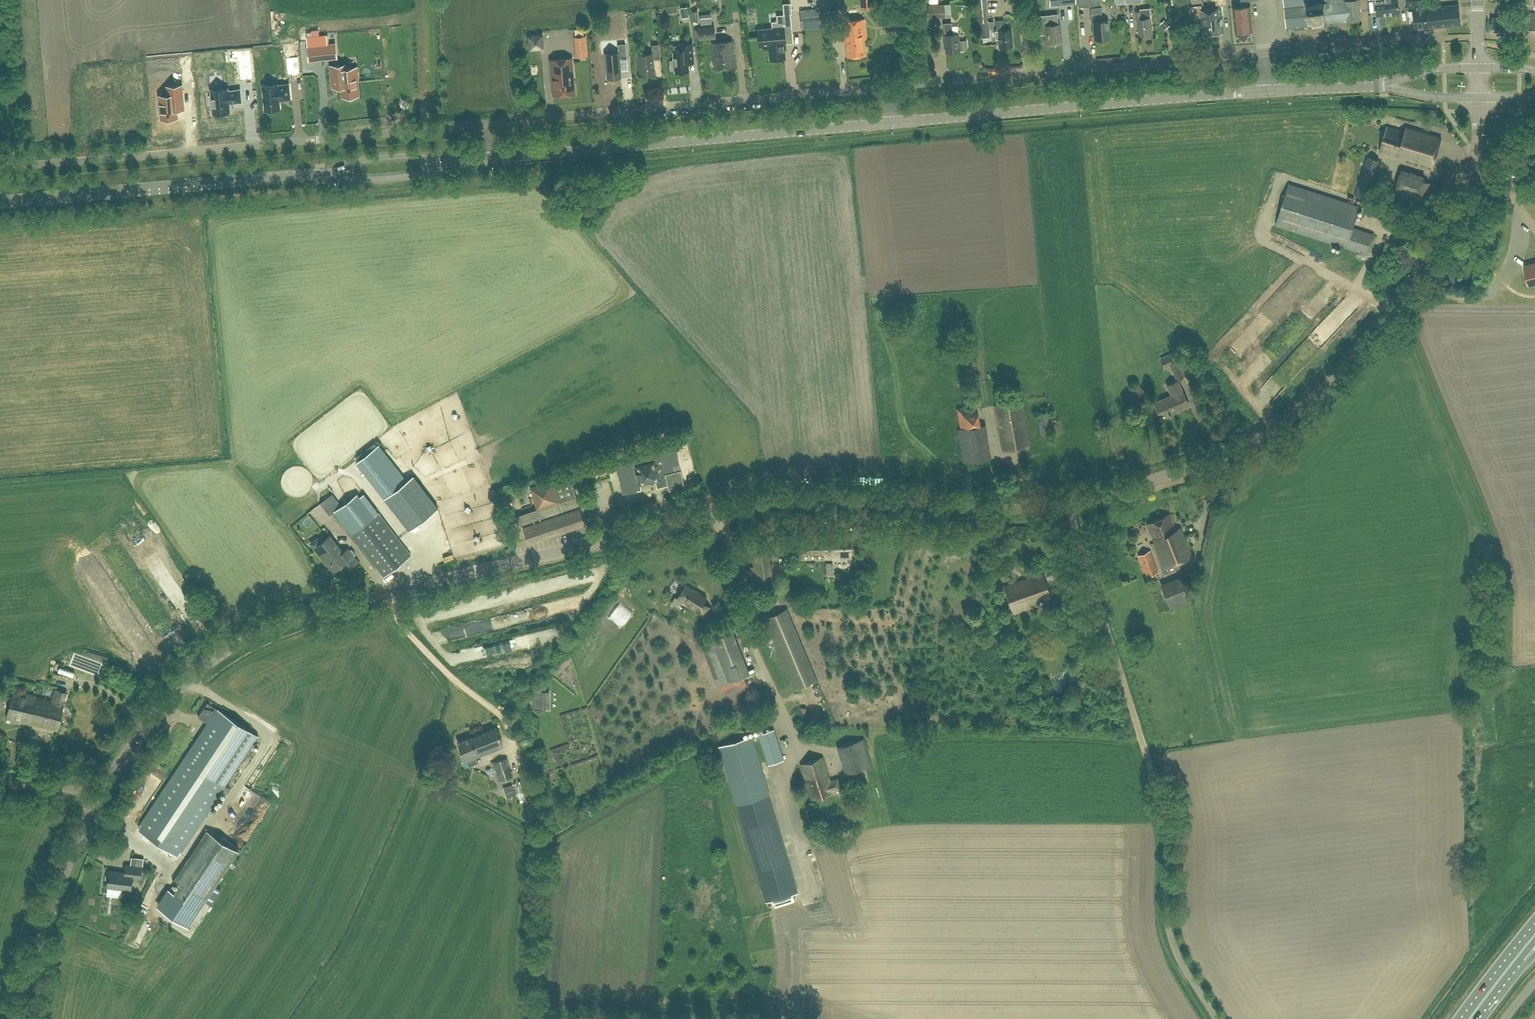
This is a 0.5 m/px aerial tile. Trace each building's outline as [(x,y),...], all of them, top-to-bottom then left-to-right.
[(977,7),(976,7),(978,24),(979,24),(979,30),(988,29),(985,0),(976,0),(977,7)] [(1321,5),(1315,6),(1315,0),(1285,0),(1287,25),(1327,20),(1348,18),(1346,0),(1320,0),(1321,5)] [(1348,18),(1361,17),(1360,0),(1346,0),(1348,18)] [(1387,0),(1375,0),(1376,14),(1388,13),(1387,0)] [(1388,13),(1400,11),(1398,0),(1387,0),(1388,13)] [(1429,27),(1442,26),(1461,24),(1458,4),(1426,7),(1426,0),(1407,0),(1408,6),(1414,6),(1414,9),(1413,9),(1416,29),(1429,27)] [(927,4),(928,16),(944,14),(944,3),(940,4),(940,1),(936,1),(936,4),(927,4)] [(1235,31),(1253,29),(1250,5),(1233,6),(1235,31)] [(1107,20),(1101,20),(1100,6),(1090,7),(1091,21),(1092,21),(1094,38),(1109,37),(1107,20)] [(1135,10),(1136,18),(1137,18),(1138,34),(1152,32),(1151,17),(1150,6),(1140,7),(1141,9),(1135,10)] [(1204,34),(1222,32),(1219,6),(1201,8),(1204,34)] [(800,9),(801,28),(828,25),(826,7),(800,9)] [(1526,11),(1526,18),(1492,17),(1491,33),(1492,33),(1534,34),(1534,12),(1526,11)] [(777,20),(772,21),(772,27),(757,28),(759,45),(769,44),(770,58),(784,57),(783,43),(785,43),(785,42),(792,41),(789,13),(776,14),(777,20)] [(711,14),(700,15),(701,25),(712,24),(711,14)] [(863,38),(865,38),(864,18),(842,20),(843,40),(845,40),(847,55),(865,54),(863,38)] [(999,46),(1012,45),(1010,28),(1004,29),(1003,19),(995,20),(996,30),(997,30),(999,46)] [(966,40),(959,41),(958,33),(952,33),(951,25),(951,22),(943,23),(943,26),(944,33),(944,34),(943,34),(945,52),(960,51),(960,49),(964,49),(967,46),(966,40)] [(1046,42),(1060,41),(1059,23),(1044,24),(1046,42)] [(698,37),(715,36),(714,25),(697,27),(698,37)] [(306,35),(307,45),(319,44),(327,43),(326,33),(306,35)] [(544,48),(542,34),(527,35),(529,49),(544,48)] [(633,37),(638,46),(644,43),(640,34),(633,37)] [(716,67),(733,65),(731,40),(712,41),(714,59),(716,59),(716,67)] [(679,49),(672,49),(673,58),(669,59),(670,69),(674,68),(674,70),(688,69),(687,61),(693,60),(693,54),(692,41),(679,42),(679,49)] [(335,43),(319,44),(320,57),(336,56),(335,43)] [(617,44),(618,52),(604,53),(606,78),(620,76),(619,59),(626,58),(625,43),(617,44)] [(652,58),(660,57),(659,43),(651,43),(652,51),(638,52),(640,74),(654,72),(652,58)] [(586,48),(576,49),(577,57),(587,56),(586,48)] [(297,49),(285,50),(287,74),(299,73),(297,49)] [(553,95),(563,94),(574,94),(572,58),(551,59),(552,75),(551,75),(553,95)] [(340,64),(330,65),(331,83),(332,87),(341,86),(342,96),(358,95),(357,80),(358,80),(357,66),(345,67),(345,64),(340,64)] [(277,83),(262,85),(265,109),(279,107),(279,99),(290,98),(288,83),(277,84),(277,83)] [(177,117),(176,109),(184,108),(183,102),(182,84),(167,85),(167,94),(159,94),(161,118),(177,117)] [(211,94),(209,95),(209,103),(212,103),(213,113),(230,111),(229,101),(232,101),(232,102),(241,101),(240,89),(228,90),(227,87),(210,89),(211,94)] [(1432,165),(1441,136),(1406,126),(1405,130),(1386,125),(1379,149),(1432,165)] [(1355,194),(1356,194),(1369,198),(1378,168),(1377,167),(1379,159),(1366,155),(1355,194)] [(1425,202),(1431,182),(1425,180),(1425,175),(1402,168),(1394,193),(1425,202)] [(1276,224),(1295,230),(1366,253),(1373,233),(1353,226),(1359,205),(1289,183),(1276,224)] [(1176,378),(1183,375),(1171,352),(1160,357),(1164,366),(1169,363),(1176,378)] [(1178,409),(1187,405),(1183,396),(1185,396),(1182,389),(1181,389),(1177,379),(1167,384),(1171,394),(1154,401),(1158,409),(1162,407),(1166,416),(1179,410),(1178,409)] [(1145,391),(1139,385),(1130,394),(1137,401),(1145,391)] [(1002,448),(1028,444),(1023,416),(1020,400),(994,405),(998,423),(1002,448)] [(956,407),(959,428),(980,425),(978,412),(977,412),(976,404),(956,407)] [(1041,436),(1054,434),(1050,409),(1037,411),(1039,420),(1038,421),(1041,436)] [(406,480),(378,444),(356,461),(384,498),(408,530),(437,507),(412,475),(406,480)] [(629,459),(630,462),(616,465),(623,494),(630,492),(631,496),(634,498),(641,497),(642,493),(640,484),(655,480),(657,488),(668,485),(669,490),(684,486),(680,470),(678,463),(679,463),(674,444),(659,448),(660,451),(629,459)] [(616,459),(624,457),(622,450),(614,452),(616,459)] [(530,487),(537,508),(515,516),(520,530),(524,528),(528,540),(538,536),(584,521),(582,515),(572,485),(577,484),(573,472),(550,480),(530,487)] [(341,506),(334,511),(383,575),(410,554),(378,512),(373,515),(357,494),(341,506)] [(332,512),(338,505),(330,498),(324,505),(332,512)] [(1190,554),(1180,527),(1175,529),(1169,513),(1146,522),(1149,532),(1150,532),(1163,566),(1190,554)] [(799,558),(851,557),(850,532),(837,532),(837,529),(799,530),(799,558)] [(314,547),(325,561),(333,555),(331,551),(338,546),(329,535),(320,542),(318,539),(316,538),(311,542),(311,544),(314,547)] [(333,555),(325,561),(332,570),(342,563),(346,569),(357,560),(347,547),(354,542),(350,536),(338,546),(331,551),(333,555)] [(775,555),(773,542),(746,545),(748,559),(754,559),(755,565),(749,566),(751,585),(771,583),(768,556),(775,555)] [(1146,576),(1158,571),(1149,550),(1138,555),(1146,576)] [(1029,604),(1050,596),(1042,571),(1004,584),(1013,610),(1029,605),(1029,604)] [(1166,600),(1170,609),(1189,601),(1185,592),(1181,582),(1162,590),(1166,600)] [(703,615),(710,606),(703,602),(706,597),(686,584),(677,597),(696,609),(696,610),(703,615)] [(795,688),(816,679),(786,608),(765,617),(795,688)] [(732,631),(711,639),(700,643),(716,685),(748,673),(732,631)] [(680,651),(681,663),(693,662),(692,650),(680,651)] [(761,679),(755,681),(759,691),(765,689),(761,679)] [(52,699),(33,695),(27,721),(57,728),(64,701),(66,690),(54,688),(52,699)] [(27,721),(33,695),(34,694),(19,690),(19,692),(12,690),(6,716),(27,721)] [(533,707),(545,707),(545,691),(533,691),(533,707)] [(140,824),(181,851),(258,735),(207,702),(198,716),(207,722),(140,824)] [(482,748),(484,753),(500,747),(498,742),(501,741),(496,727),(477,734),(482,748)] [(768,764),(783,759),(773,728),(758,733),(768,764)] [(477,734),(458,742),(460,748),(460,750),(461,750),(463,756),(464,756),(465,760),(466,760),(468,766),(478,762),(476,756),(484,753),(482,748),(477,734)] [(797,891),(751,736),(719,745),(766,901),(773,899),(775,906),(794,900),(792,893),(797,891)] [(829,780),(822,757),(822,756),(800,763),(811,798),(833,791),(832,789),(840,787),(837,778),(829,780)] [(493,761),(498,777),(499,781),(512,777),(509,767),(506,757),(493,761)] [(510,785),(503,788),(507,797),(513,795),(510,785)] [(245,797),(239,794),(222,825),(230,829),(249,795),(255,798),(257,794),(249,790),(245,797)] [(188,926),(199,909),(218,881),(187,860),(157,906),(188,926)] [(140,878),(142,866),(130,865),(128,864),(127,872),(109,870),(109,871),(107,871),(106,877),(108,877),(107,886),(122,888),(122,889),(123,889),(130,890),(132,877),(140,878)]
